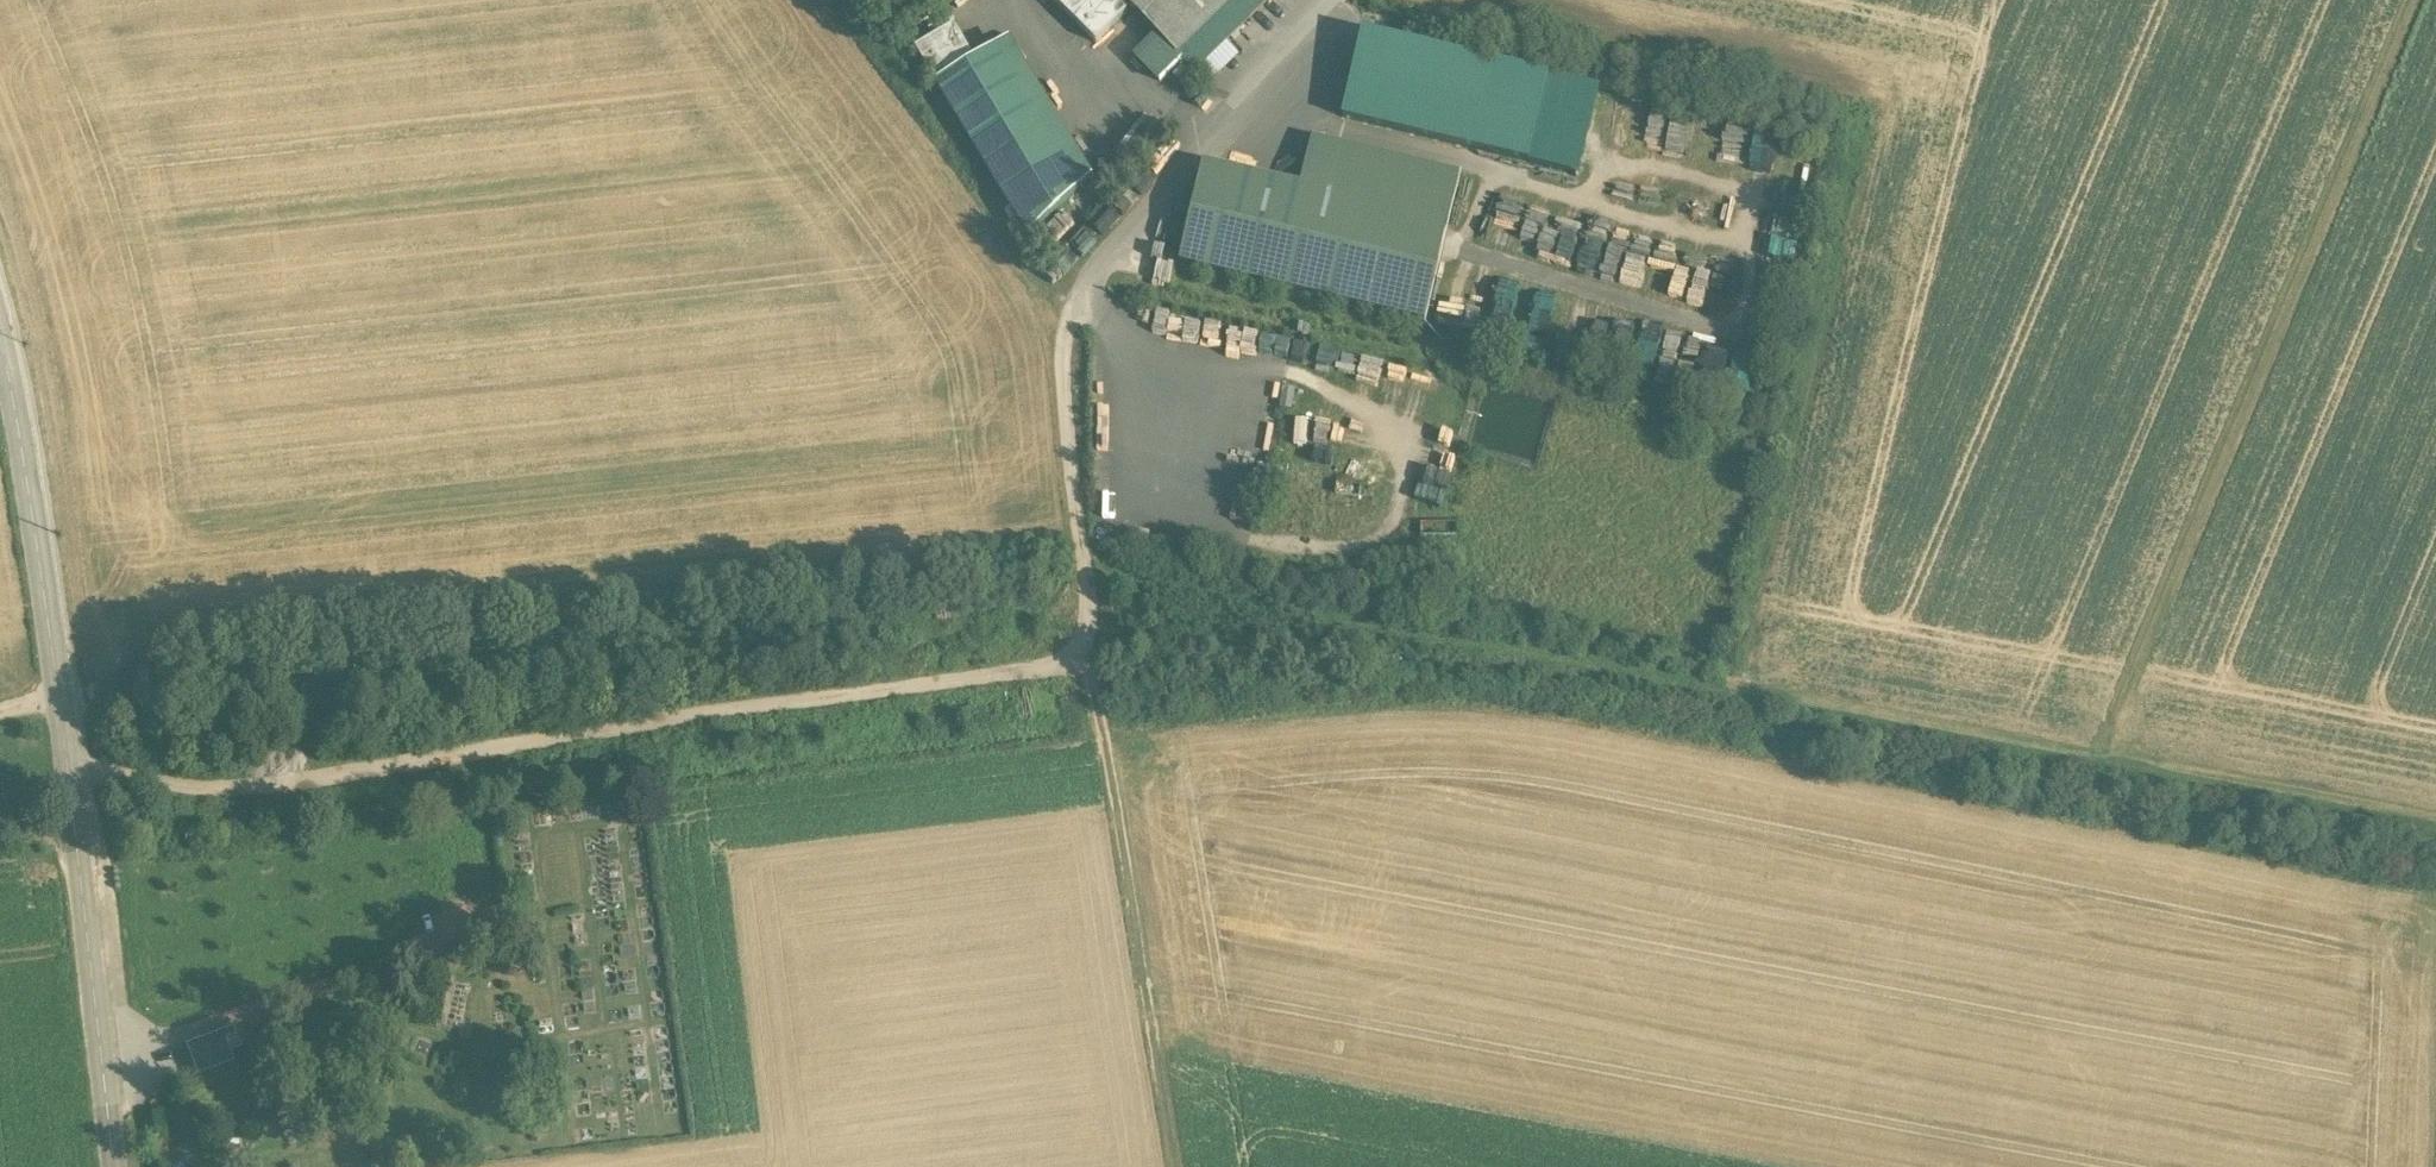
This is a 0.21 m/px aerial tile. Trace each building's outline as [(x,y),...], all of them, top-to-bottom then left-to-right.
[(1128,14),(1114,0),(1050,0),(1095,46),(1128,14)] [(1157,35),(1177,56),(1235,0),(1122,0),(1157,35)] [(1177,56),(1180,59),(1194,73),(1269,0),(1235,0),(1177,56)] [(921,48),(917,51),(935,81),(972,58),(954,28),(921,48)] [(927,34),(916,41),(921,48),(931,42),(927,34)] [(1177,56),(1157,35),(1133,59),(1156,82),(1180,59),(1177,56)] [(1550,79),(1363,35),(1342,122),(1529,166),(1550,79)] [(997,48),(936,85),(1029,239),(1082,189),(997,48)] [(1302,191),(1205,167),(1182,274),(1426,332),(1461,176),(1311,141),(1302,191)] [(1773,219),(1766,255),(1791,260),(1798,224),(1773,219)] [(1675,275),(1693,281),(1688,297),(1720,307),(1735,257),(1685,242),(1675,275)] [(1659,349),(1658,385),(1696,387),(1698,339),(1682,338),(1681,350),(1659,349)] [(1288,422),(1284,451),(1302,453),(1306,424),(1288,422)] [(233,1028),(185,1046),(192,1066),(229,1052),(225,1041),(236,1037),(233,1028)]
